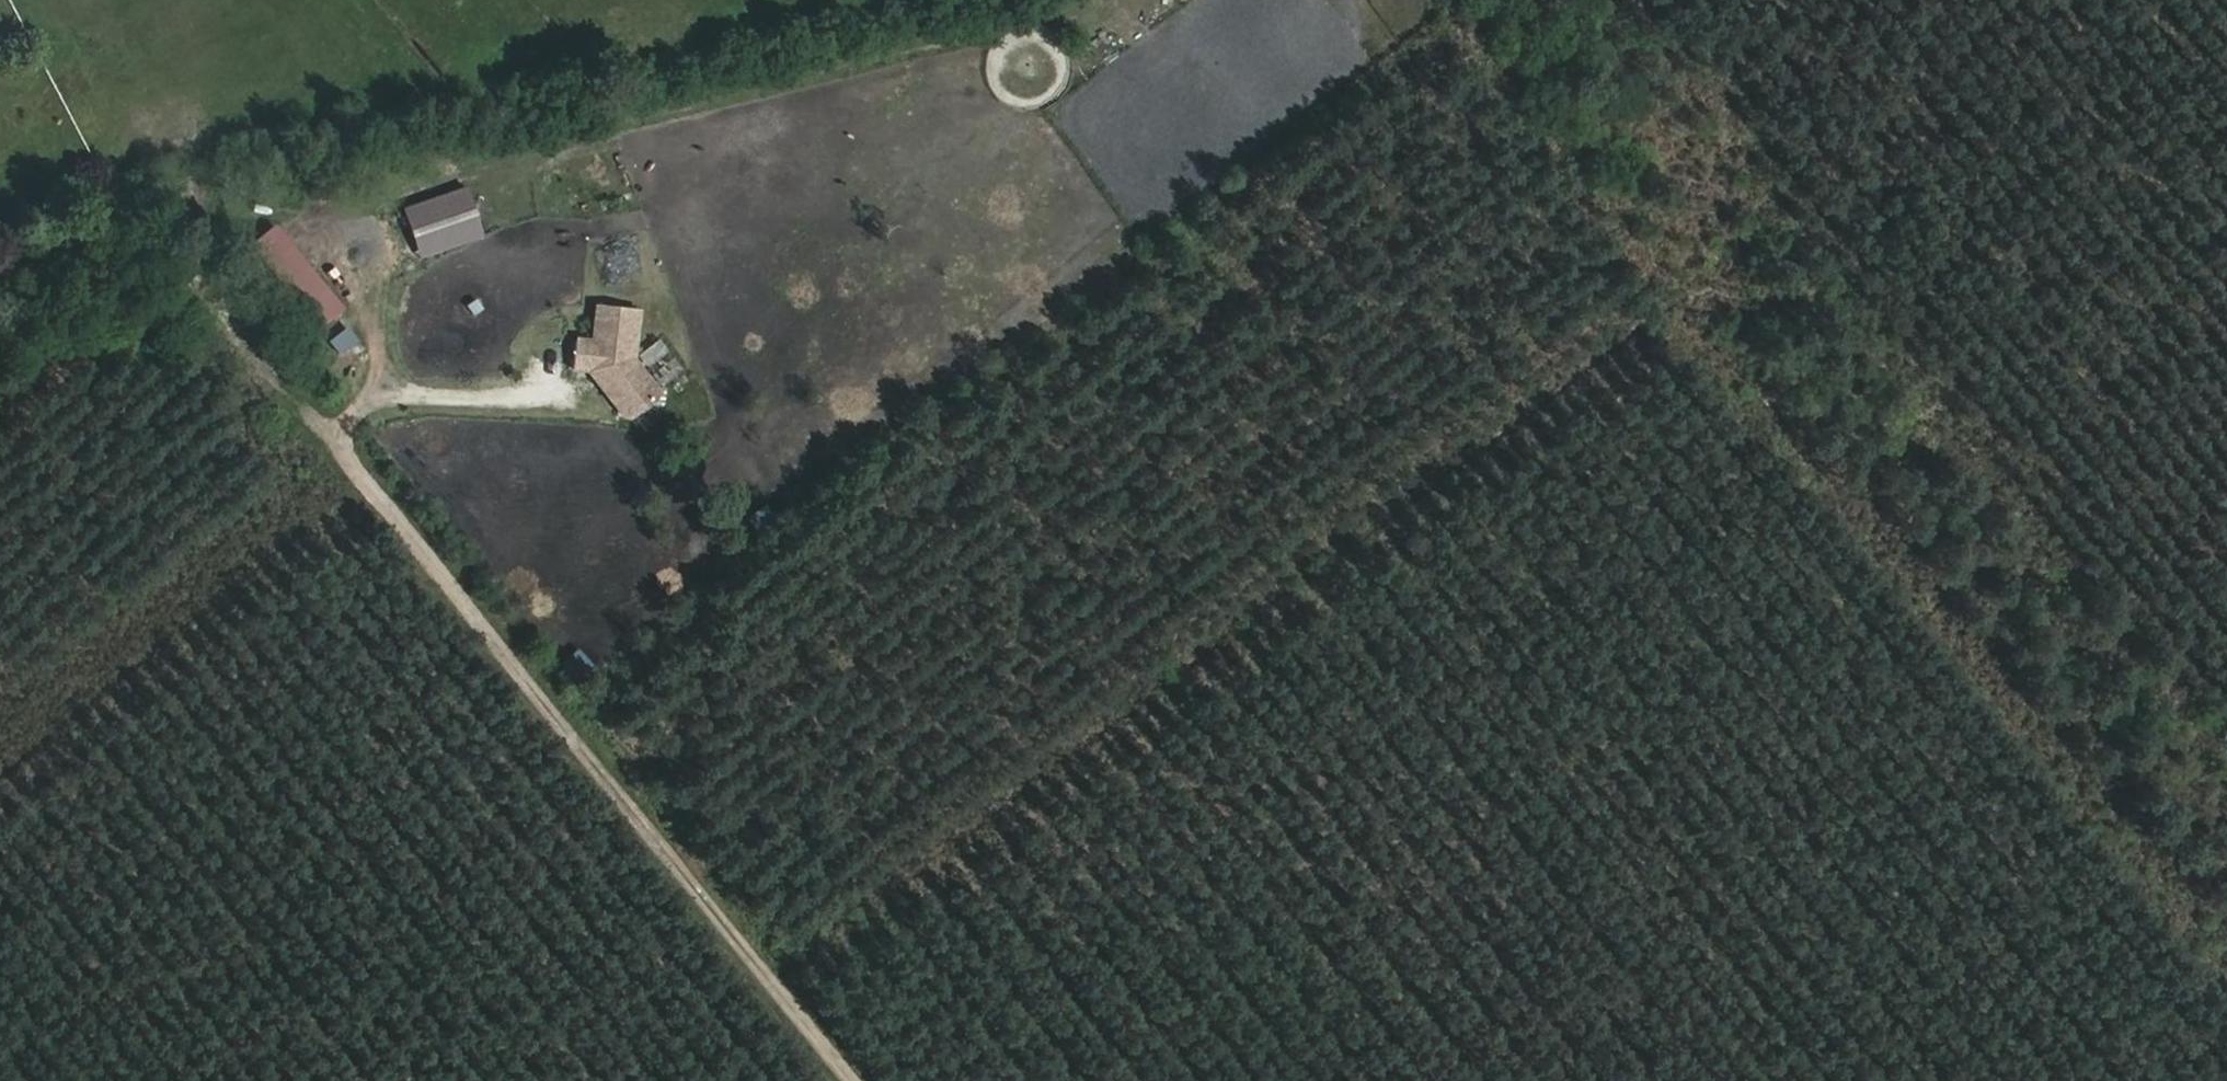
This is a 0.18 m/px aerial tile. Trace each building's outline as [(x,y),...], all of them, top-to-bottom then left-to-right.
[(465,190),(402,209),(415,254),(479,235),(465,190)] [(637,294),(595,289),(591,326),(574,324),(571,353),(587,355),(623,401),(631,402),(655,383),(656,375),(631,344),(637,294)]
